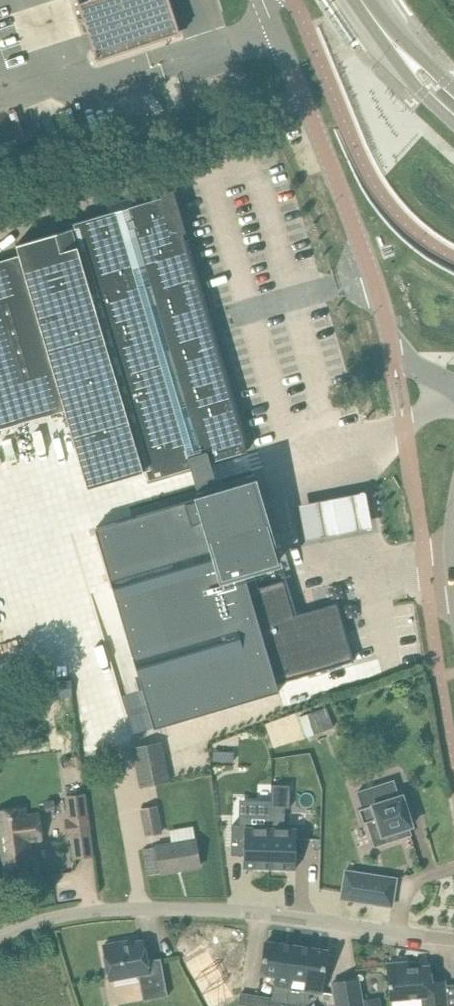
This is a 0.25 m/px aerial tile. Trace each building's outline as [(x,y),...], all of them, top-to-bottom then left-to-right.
[(97,61),(177,35),(165,0),(77,0),(97,61)] [(20,424),(65,410),(88,487),(146,470),(149,480),(247,451),(188,255),(171,194),(74,223),(75,230),(17,247),(20,257),(0,262),(0,430),(20,424)] [(367,486),(301,499),(308,536),(374,523),(367,486)] [(259,487),(102,533),(160,731),(317,685),(315,677),(392,655),(375,597),(298,620),(259,487)] [(83,649),(58,652),(61,670),(85,667),(83,649)] [(308,713),(314,733),(333,727),(326,707),(308,713)] [(301,725),(297,714),(274,722),(278,734),(301,725)] [(170,781),(163,741),(132,747),(139,787),(170,781)] [(233,750),(212,749),(213,759),(233,760),(233,750)] [(366,822),(373,846),(410,835),(408,827),(411,826),(402,795),(398,797),(394,780),(357,791),(362,808),(358,809),(363,823),(366,822)] [(270,816),(269,868),(296,869),(297,828),(285,828),(285,808),(290,808),(290,785),(271,784),(271,800),(270,816)] [(86,795),(65,798),(67,811),(68,819),(89,816),(88,809),(86,795)] [(30,843),(41,842),(39,812),(26,813),(25,806),(0,810),(0,846),(4,872),(34,867),(30,843)] [(163,832),(158,806),(140,809),(145,835),(163,832)] [(232,825),(231,855),(244,855),(243,867),(269,868),(270,816),(246,815),(245,825),(239,825),(232,825)] [(91,835),(70,837),(73,859),(94,856),(91,835)] [(144,849),(145,855),(149,875),(200,866),(196,840),(144,849)] [(343,884),(341,898),(376,904),(380,876),(345,871),(343,884)] [(121,945),(121,942),(103,945),(110,981),(139,975),(144,1000),(168,995),(161,958),(147,961),(143,941),(121,945)] [(266,942),(261,973),(277,975),(276,984),(290,986),(291,977),(295,946),(266,942)] [(282,1005),(305,1005),(309,1003),(311,991),(321,992),(324,971),(327,951),(295,946),(291,977),(290,986),(288,1001),(283,1000),(282,1005)] [(184,960),(210,1005),(216,1005),(234,997),(208,949),(184,960)] [(387,964),(389,984),(390,1000),(391,1005),(447,1005),(444,980),(431,982),(430,966),(407,968),(407,962),(387,964)] [(335,1001),(336,1005),(363,1005),(358,978),(344,981),(347,998),(335,1001)] [(240,1005),(282,1005),(283,1000),(242,994),(240,1005)]
